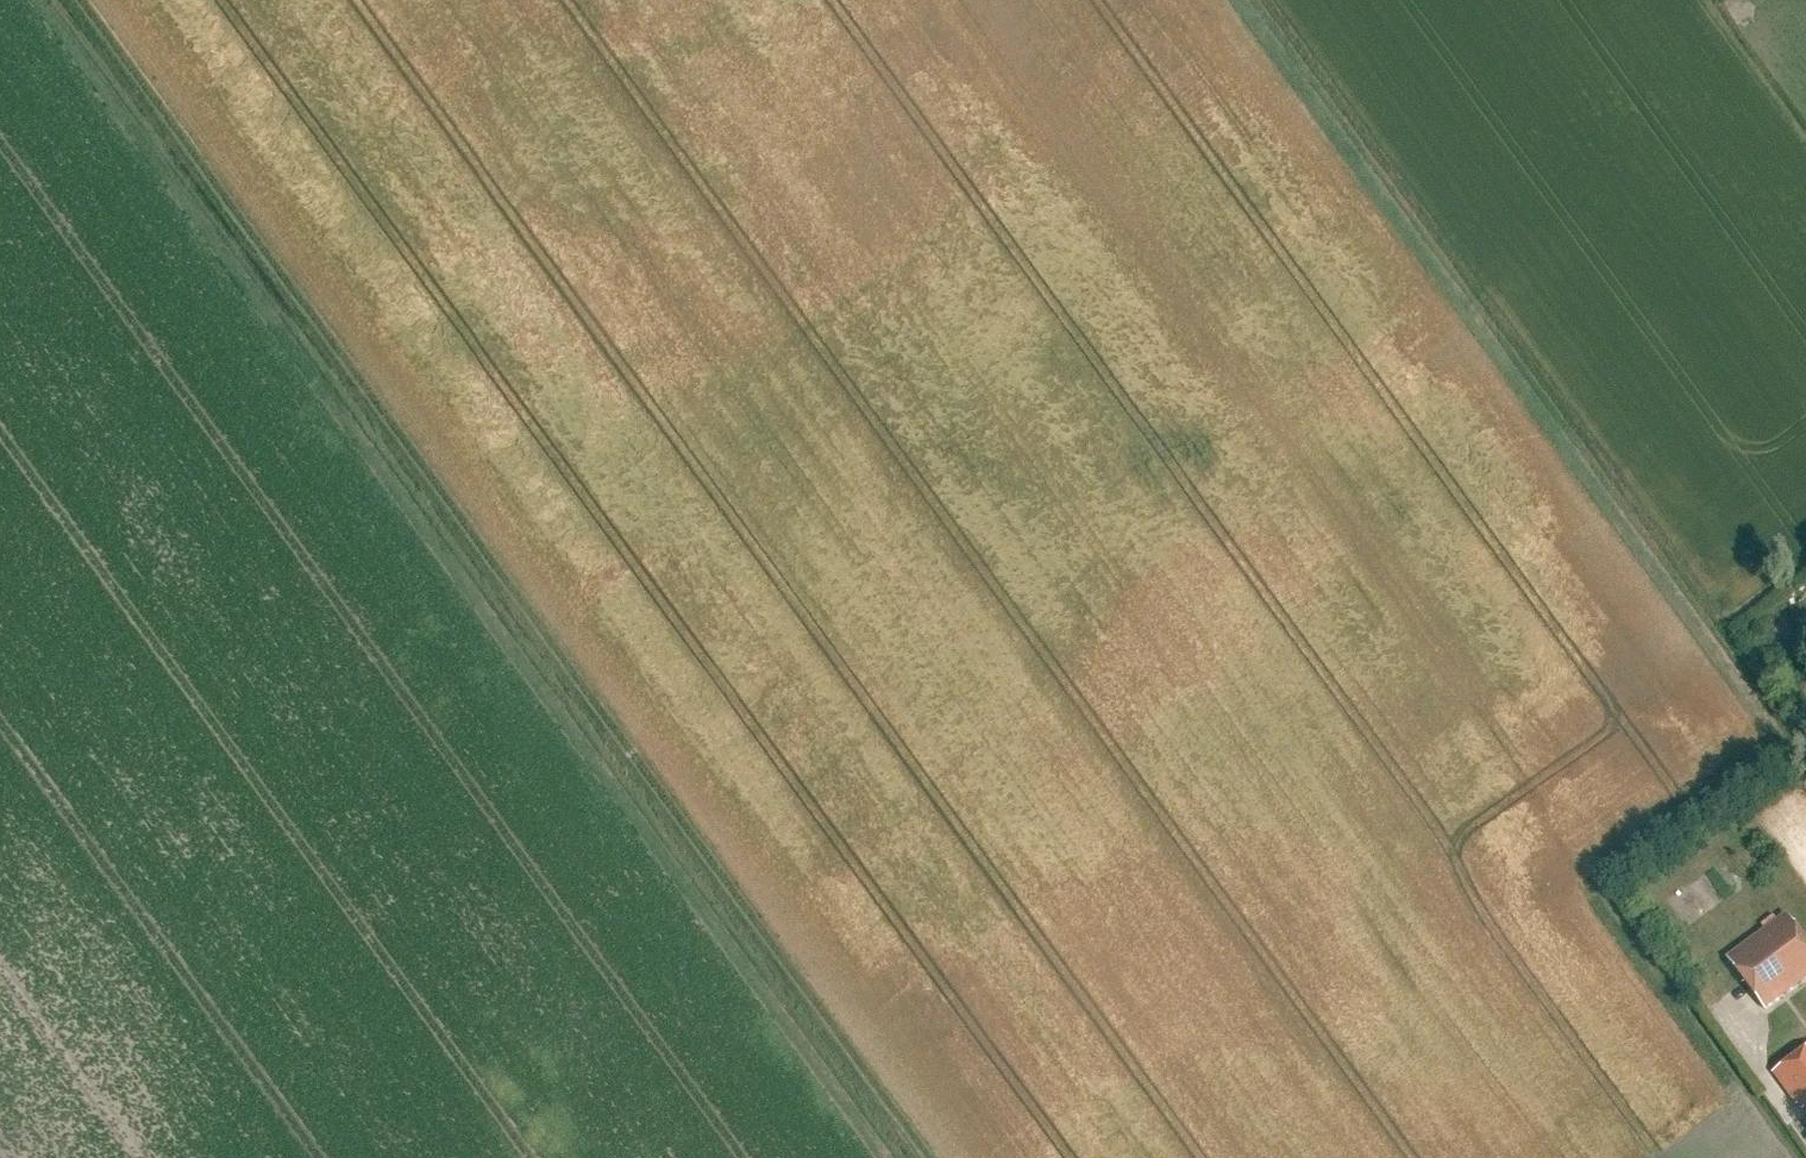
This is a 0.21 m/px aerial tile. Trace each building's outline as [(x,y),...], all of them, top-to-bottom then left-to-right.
[(1805,980),(1805,941),(1786,915),(1727,959),(1765,1010),(1805,980)] [(1773,1074),(1797,1106),(1801,1103),(1805,1110),(1805,1050),(1773,1074)]
